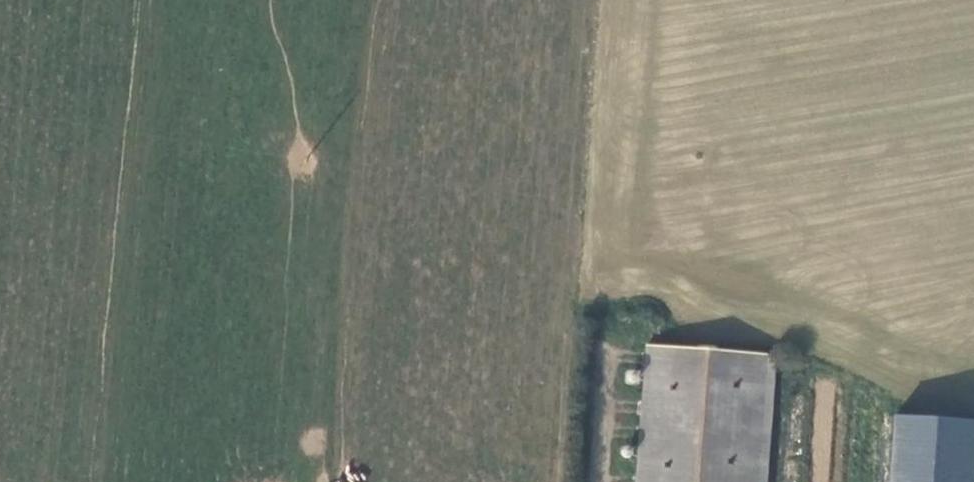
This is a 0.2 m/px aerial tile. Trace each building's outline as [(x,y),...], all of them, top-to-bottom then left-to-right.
[(767,358),(646,350),(639,481),(759,481),(767,358)] [(895,421),(891,481),(973,481),(973,427),(895,421)]
